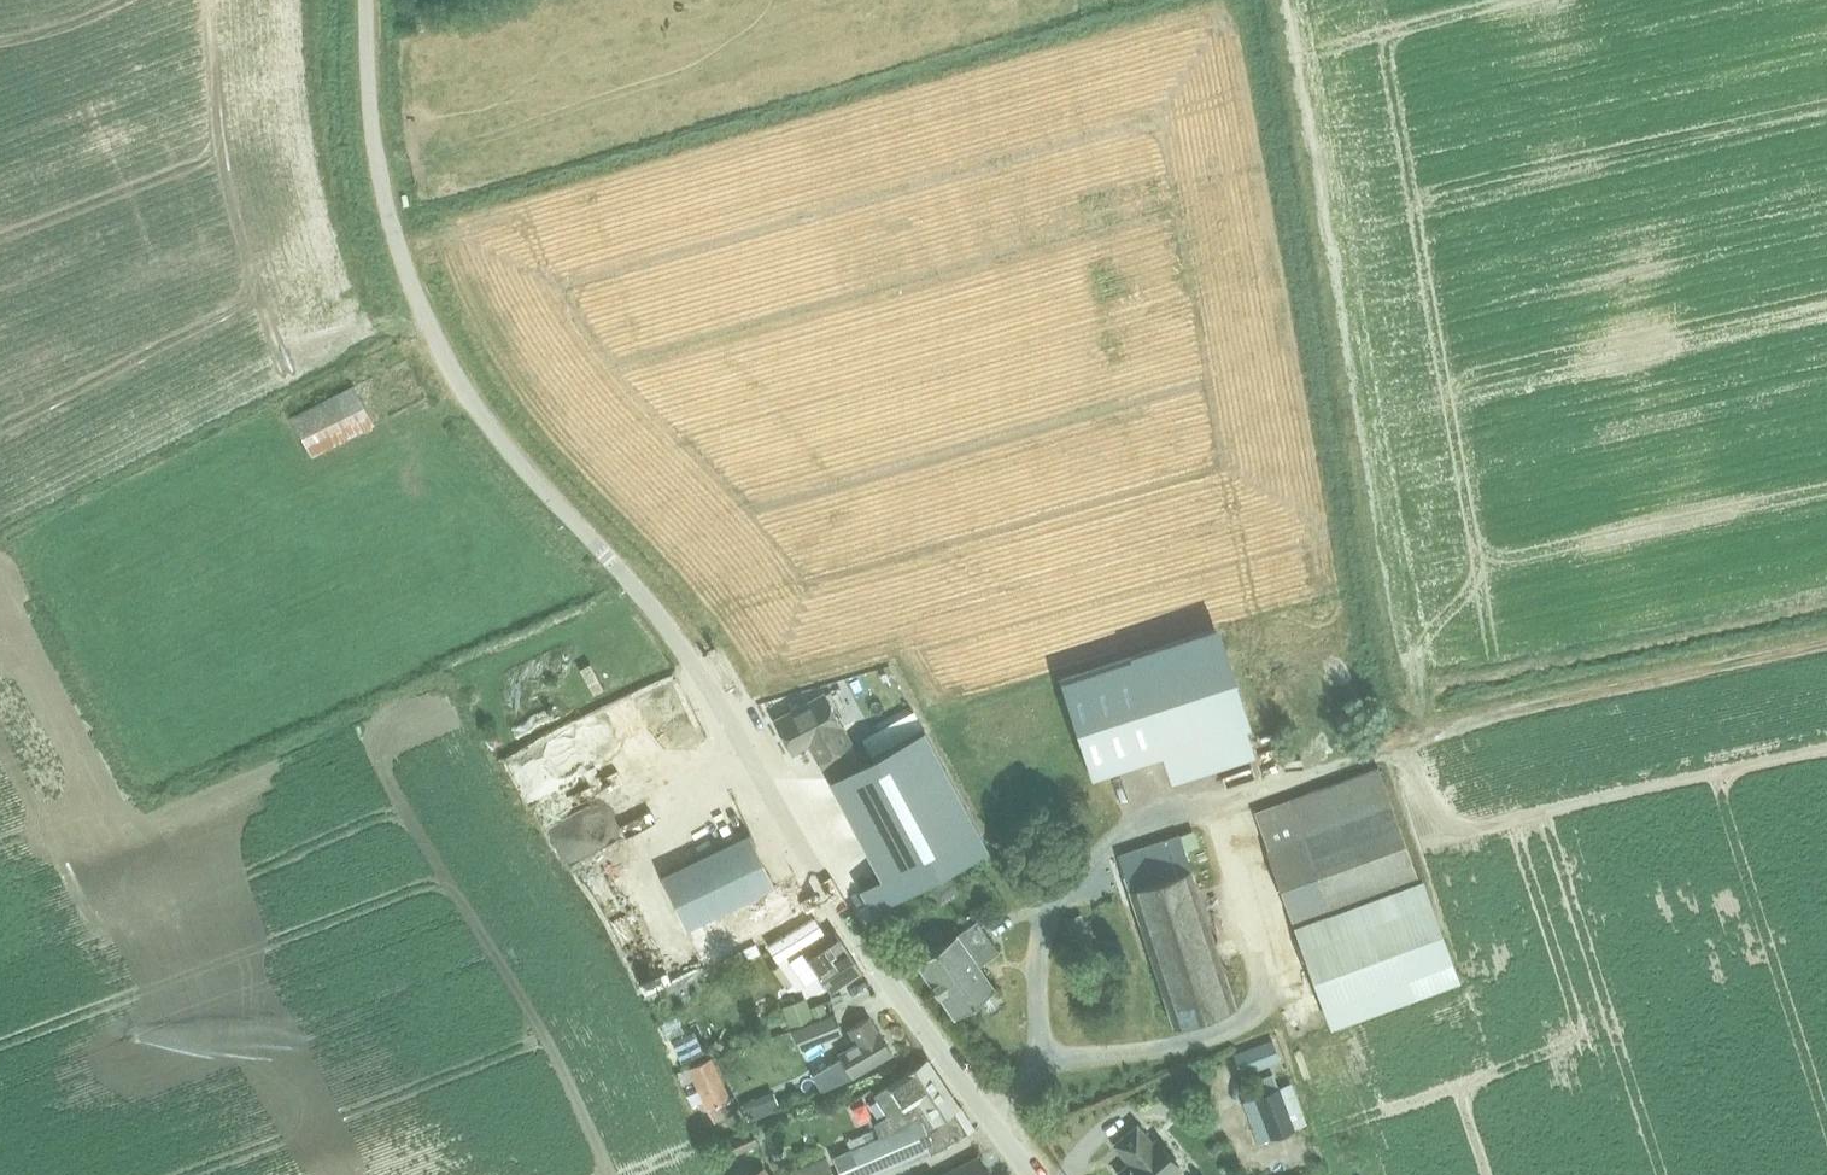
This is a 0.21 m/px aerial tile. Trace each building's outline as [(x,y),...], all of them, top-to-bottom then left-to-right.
[(374,423),(354,385),(291,416),(311,455),(374,423)] [(1065,677),(1059,679),(1063,691),(1071,713),(1074,723),(1091,774),(1096,773),(1119,765),(1144,757),(1160,752),(1163,751),(1164,751),(1210,736),(1241,726),(1247,724),(1229,672),(1226,663),(1219,641),(1215,628),(1178,640),(1132,655),(1131,656),(1112,662),(1087,670),(1065,677)] [(889,663),(882,667),(884,669),(890,681),(893,680),(897,677),(889,663)] [(824,692),(774,719),(792,751),(809,742),(819,760),(851,742),(824,692)] [(913,707),(861,735),(871,755),(923,727),(913,707)] [(819,760),(881,875),(864,885),(859,887),(865,898),(872,910),(918,885),(964,860),(987,848),(988,847),(969,812),(923,727),(871,755),(861,760),(851,742),(819,760)] [(1418,880),(1378,770),(1257,815),(1333,1024),(1458,979),(1419,880),(1418,880)] [(542,825),(548,838),(581,823),(575,810),(542,825)] [(748,831),(658,874),(701,964),(749,941),(732,906),(774,886),(748,831)] [(1129,889),(1191,868),(1180,834),(1118,855),(1129,889)] [(570,858),(591,907),(623,893),(602,844),(570,858)] [(1191,868),(1129,889),(1174,1025),(1206,1014),(1236,1005),(1191,868)] [(942,879),(930,887),(940,900),(951,892),(942,879)] [(973,919),(912,961),(949,1015),(992,986),(976,963),(994,950),(973,919)] [(803,949),(832,991),(863,970),(834,928),(803,949)] [(775,983),(803,972),(794,948),(766,958),(775,983)] [(805,998),(783,1006),(790,1026),(812,1018),(805,998)] [(823,1003),(811,1007),(815,1017),(826,1013),(823,1003)] [(836,1012),(794,1029),(802,1047),(819,1040),(819,1042),(844,1032),(836,1012)] [(843,1057),(813,1075),(822,1090),(854,1076),(893,1053),(879,1030),(878,1031),(869,1016),(849,1029),(856,1042),(840,1051),(843,1057)] [(695,1030),(673,1040),(683,1061),(704,1050),(695,1030)] [(1237,1054),(1244,1072),(1280,1058),(1273,1040),(1237,1054)] [(711,1123),(734,1113),(710,1058),(687,1068),(711,1123)] [(873,1124),(845,1137),(848,1144),(829,1153),(833,1163),(838,1174),(867,1174),(944,1142),(946,1146),(965,1134),(952,1111),(956,1109),(926,1061),(872,1095),(886,1116),(873,1124)] [(1290,1082),(1279,1087),(1278,1087),(1273,1074),(1251,1082),(1271,1136),(1306,1123),(1290,1082)] [(771,1089),(741,1102),(748,1120),(778,1106),(771,1089)] [(848,1117),(863,1112),(859,1097),(843,1102),(848,1117)] [(1115,1143),(1126,1156),(1128,1154),(1132,1160),(1117,1173),(1119,1174),(1171,1174),(1180,1167),(1156,1139),(1153,1143),(1137,1124),(1115,1143)] [(765,1126),(755,1130),(760,1143),(770,1138),(765,1126)] [(748,1130),(728,1139),(735,1154),(755,1145),(748,1130)] [(789,1172),(783,1174),(832,1174),(825,1157),(789,1172)] [(943,1174),(987,1174),(977,1157),(943,1174)]
